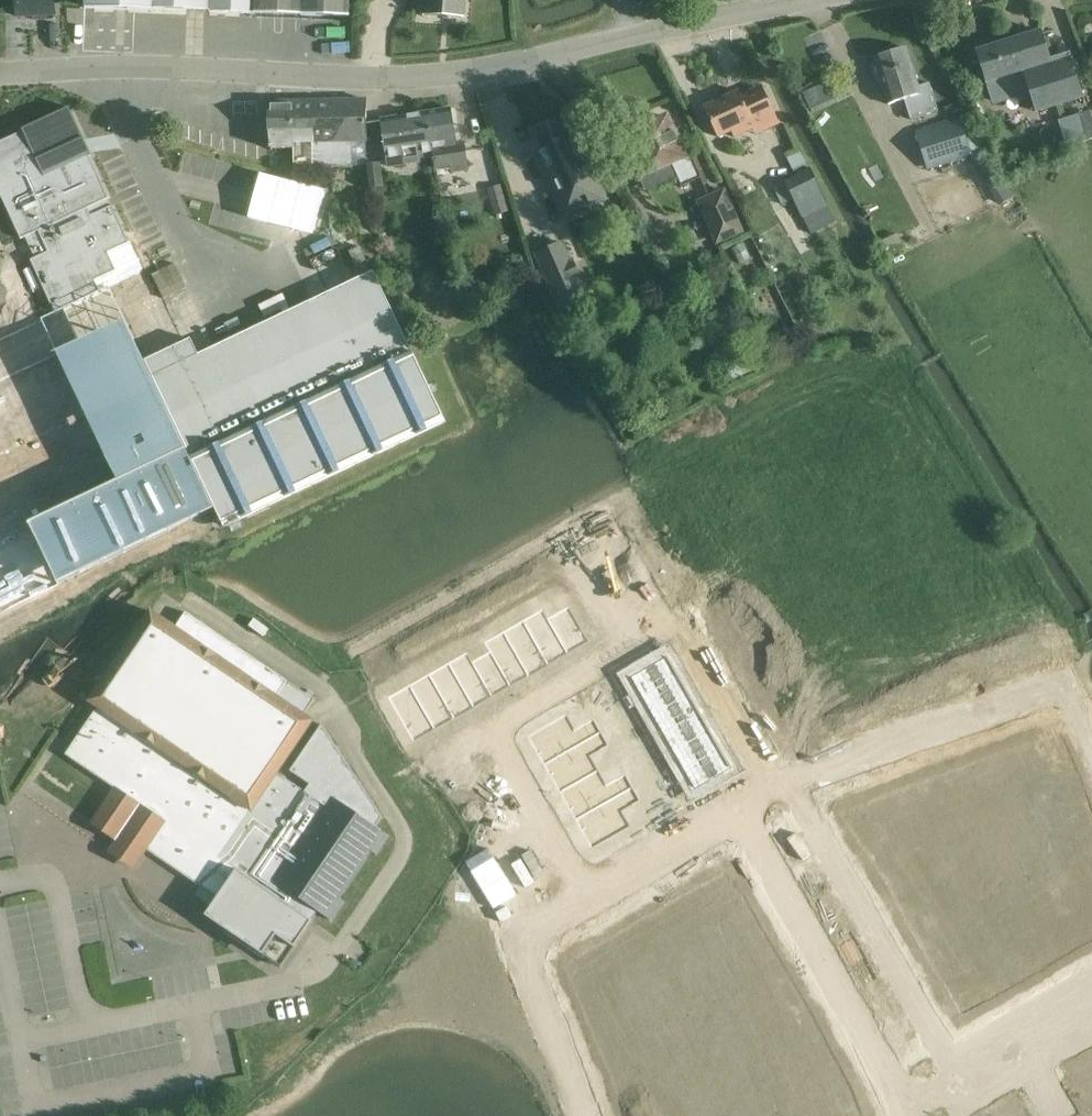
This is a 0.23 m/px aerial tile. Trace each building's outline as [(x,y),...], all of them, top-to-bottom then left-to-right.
[(18,16),(54,15),(53,0),(17,0),(18,16)] [(85,7),(153,10),(153,8),(157,9),(157,8),(210,10),(210,11),(254,13),(254,0),(85,0),(85,7)] [(349,16),(350,0),(301,0),(300,15),(349,16)] [(423,14),(464,16),(465,0),(423,0),(423,14)] [(976,51),(992,101),(1029,89),(1036,111),(1082,97),(1069,54),(1050,60),(1040,31),(976,51)] [(904,99),(911,119),(938,110),(929,82),(918,86),(906,48),(874,58),(880,79),(888,104),(904,99)] [(740,95),(738,91),(704,107),(718,137),(731,130),(734,137),(766,122),(764,119),(775,114),(762,85),(740,95)] [(294,168),(318,167),(353,167),(352,145),(366,145),(366,99),(269,100),(270,148),(294,148),(294,168)] [(426,111),(433,155),(434,160),(435,169),(467,164),(463,142),(456,143),(450,108),(426,111)] [(68,111),(0,142),(0,194),(21,239),(25,237),(33,254),(31,258),(56,310),(99,290),(95,278),(115,268),(108,251),(129,241),(109,198),(68,111)] [(433,155),(426,111),(381,119),(388,167),(421,162),(420,157),(433,155)] [(957,119),(916,131),(928,168),(934,165),(990,147),(980,131),(979,131),(972,113),(957,119)] [(1088,140),(1080,113),(1057,120),(1066,147),(1088,140)] [(203,118),(186,115),(184,126),(202,129),(203,118)] [(565,115),(529,131),(538,151),(533,153),(563,220),(610,200),(580,133),(575,135),(565,115)] [(643,156),(632,161),(639,177),(671,163),(681,186),(701,177),(690,153),(684,156),(667,117),(632,132),(643,156)] [(801,149),(787,155),(796,175),(774,186),(783,204),(793,199),(810,234),(836,221),(801,149)] [(365,163),(366,185),(380,185),(380,162),(365,163)] [(997,164),(980,173),(998,206),(1015,196),(1003,175),(997,164)] [(487,189),(494,215),(508,211),(501,185),(487,189)] [(724,186),(696,199),(717,243),(745,230),(724,186)] [(897,233),(881,241),(885,250),(901,242),(897,233)] [(355,265),(365,260),(359,246),(348,250),(355,265)] [(565,262),(538,274),(560,322),(588,309),(565,262)] [(190,455),(191,458),(207,491),(223,526),(445,421),(373,271),(198,354),(190,338),(144,360),(190,455)] [(399,285),(396,289),(398,299),(402,302),(407,301),(411,297),(409,288),(404,285),(399,285)] [(283,293),(259,305),(265,317),(288,306),(283,293)] [(11,334),(0,302),(0,382),(18,432),(106,401),(74,311),(11,334)] [(726,366),(732,381),(752,373),(745,358),(726,366)] [(93,462),(153,434),(135,395),(75,423),(93,462)] [(0,473),(0,621),(69,593),(17,466),(0,473)] [(527,560),(518,566),(523,575),(532,570),(527,560)] [(507,571),(498,577),(503,586),(513,581),(507,571)] [(498,577),(489,582),(494,591),(503,586),(498,577)] [(469,593),(460,598),(466,608),(475,602),(469,593)] [(460,598),(451,603),(456,613),(466,608),(460,598)] [(569,606),(548,618),(568,654),(590,641),(569,606)] [(97,706),(65,755),(115,788),(92,822),(116,838),(142,855),(146,849),(148,851),(200,886),(217,897),(211,906),(204,915),(281,966),(288,955),(311,921),(318,911),(331,920),(344,902),(338,899),(372,850),(377,854),(389,836),(376,827),(383,817),(353,772),(322,724),(321,726),(320,722),(315,716),(312,721),(305,716),(304,715),(308,709),(314,700),(197,620),(190,631),(176,621),(173,626),(150,611),(148,610),(88,700),(97,706)] [(183,610),(176,621),(190,631),(197,620),(183,610)] [(433,614),(424,619),(429,629),(438,623),(433,614)] [(548,618),(528,629),(549,666),(550,665),(550,664),(568,654),(548,618)] [(424,619),(414,624),(420,634),(429,629),(424,619)] [(528,629),(509,640),(529,677),(549,666),(528,629)] [(394,636),(385,641),(390,651),(399,646),(394,636)] [(509,640),(490,651),(511,686),(527,677),(528,678),(529,677),(509,640)] [(490,651),(472,661),(492,697),(511,686),(490,651)] [(668,656),(630,677),(641,697),(679,676),(668,656)] [(472,661),(454,672),(474,708),(476,707),(475,706),(492,697),(472,661)] [(454,672),(434,683),(455,719),(474,708),(454,672)] [(679,676),(641,697),(652,716),(689,694),(679,676)] [(434,683),(415,694),(435,730),(453,719),(453,720),(455,719),(434,683)] [(415,694),(393,706),(413,742),(435,730),(415,694)] [(689,694),(652,716),(662,734),(700,712),(689,694)] [(616,700),(606,705),(612,714),(621,709),(616,700)] [(576,708),(536,731),(553,759),(602,731),(595,718),(585,723),(576,708)] [(621,709),(612,714),(617,724),(626,718),(621,709)] [(700,712),(662,734),(672,752),(710,730),(700,712)] [(603,713),(595,718),(602,731),(611,726),(603,713)] [(611,726),(602,731),(610,744),(618,740),(611,726)] [(710,730),(672,752),(683,770),(720,748),(710,730)] [(602,731),(553,759),(569,787),(608,764),(600,750),(610,744),(602,731)] [(636,736),(627,742),(632,751),(642,745),(636,736)] [(642,745),(632,751),(637,760),(647,754),(642,745)] [(720,748),(683,770),(694,790),(732,769),(720,748)] [(608,764),(569,787),(584,815),(634,786),(626,773),(616,779),(608,764)] [(635,768),(626,773),(634,786),(642,782),(635,768)] [(657,772),(648,778),(653,787),(662,782),(657,772)] [(642,782),(634,786),(642,800),(650,795),(642,782)] [(662,782),(653,787),(658,796),(668,791),(662,782)] [(634,786),(584,815),(601,843),(640,821),(632,806),(642,800),(634,786)]
